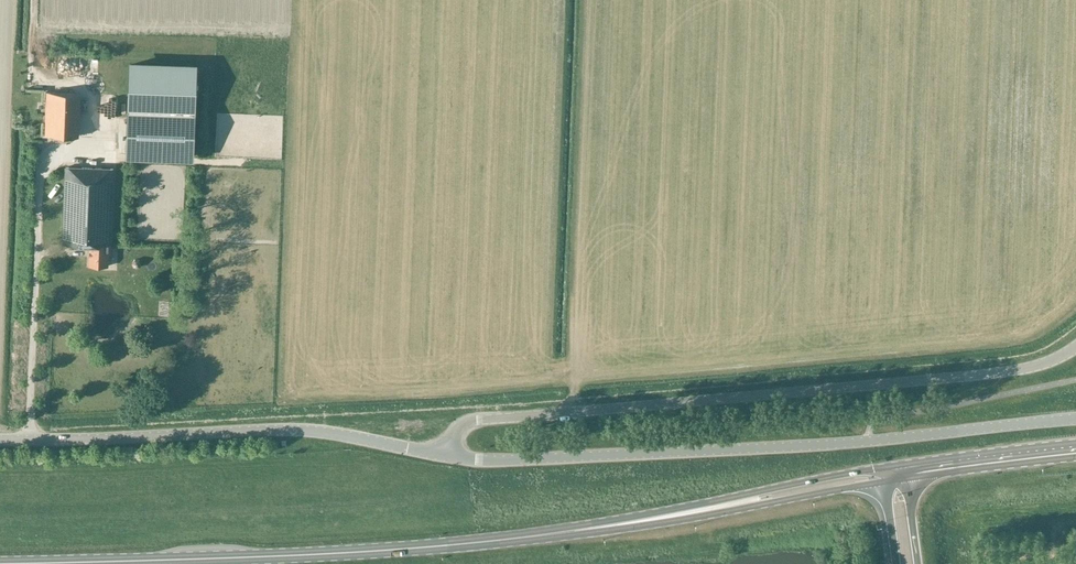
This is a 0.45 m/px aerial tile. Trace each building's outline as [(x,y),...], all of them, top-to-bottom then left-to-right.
[(130,143),(130,154),(193,156),(196,67),(130,65),(127,143),(130,143)] [(47,92),(45,135),(63,136),(64,124),(56,124),(57,92),(47,92)] [(56,124),(64,124),(63,136),(65,136),(74,136),(76,93),(57,92),(56,124)] [(64,243),(91,244),(91,233),(113,234),(115,169),(66,167),(64,243)] [(91,233),(91,244),(90,264),(109,265),(109,253),(112,253),(113,234),(91,233)] [(134,267),(139,267),(141,263),(139,259),(134,259),(132,263),(134,267)]
